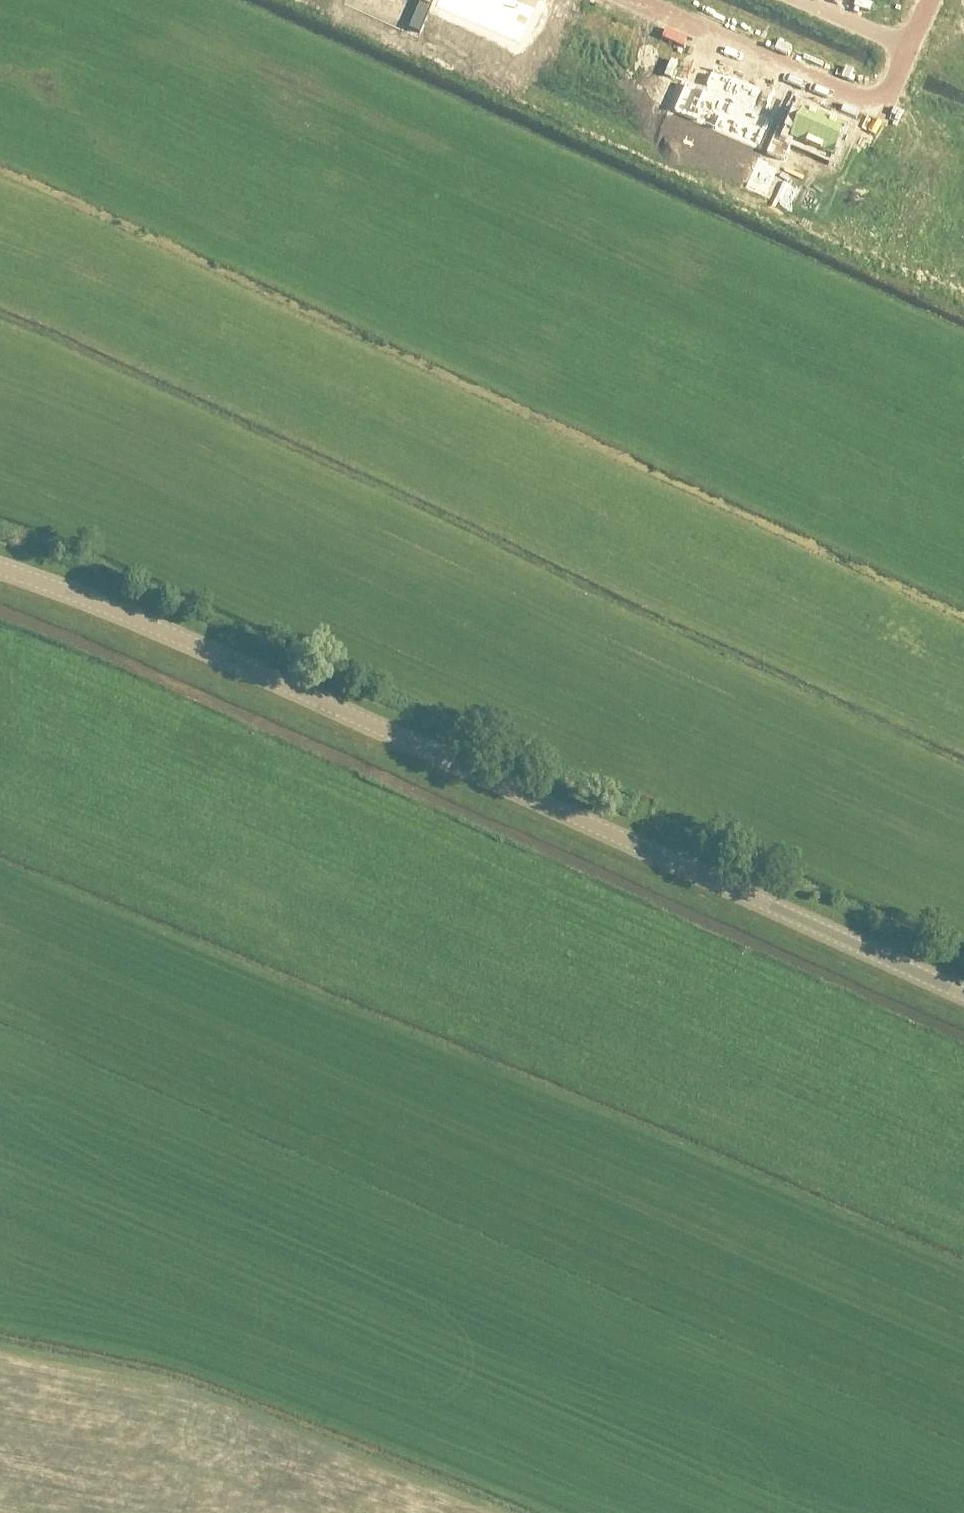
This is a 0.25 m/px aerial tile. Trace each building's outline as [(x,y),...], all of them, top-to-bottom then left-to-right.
[(409,2),(419,6),(407,32),(418,37),(434,0),(410,0),(409,2)] [(488,0),(438,0),(433,10),(475,29),(488,0)] [(475,29),(518,48),(538,3),(531,0),(488,0),(475,29)] [(849,2),(848,5),(859,10),(861,7),(877,14),(883,0),(844,0),(849,2)] [(609,48),(597,76),(613,83),(618,70),(663,90),(678,56),(632,36),(624,54),(609,48)] [(685,87),(672,116),(714,134),(736,82),(713,71),(710,78),(706,86),(689,78),(685,87)] [(736,82),(714,134),(759,154),(773,123),(776,117),(754,107),(758,97),(760,92),(736,82)] [(833,161),(846,130),(803,111),(795,129),(780,123),(765,158),(780,164),(783,166),(793,144),(833,161)] [(764,201),(777,171),(756,162),(743,192),(764,201)]
